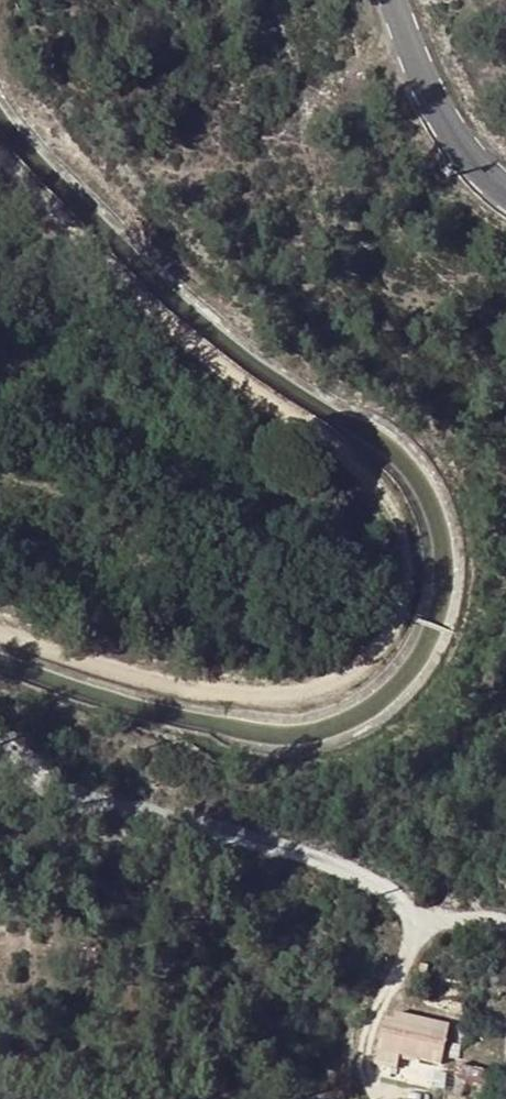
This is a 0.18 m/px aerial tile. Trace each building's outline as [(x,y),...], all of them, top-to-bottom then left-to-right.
[(435,1064),(443,1066),(453,1022),(387,1008),(373,1072),(431,1084),(435,1064)]
